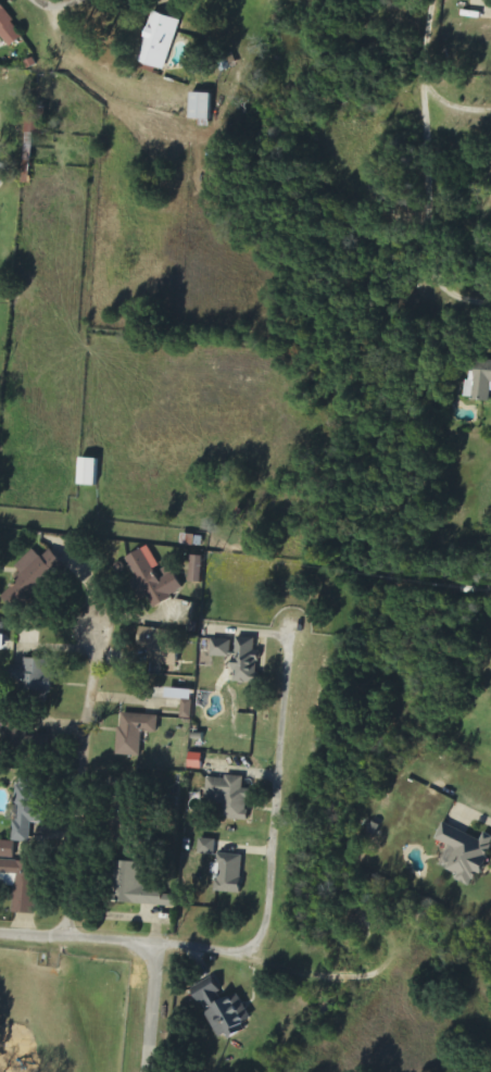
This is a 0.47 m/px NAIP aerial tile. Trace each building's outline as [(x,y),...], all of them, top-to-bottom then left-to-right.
[(28,39),(3,0),(0,0),(0,33),(3,31),(13,48),(28,39)] [(187,21),(158,11),(141,61),(169,71),(187,21)] [(204,121),(203,127),(216,127),(217,95),(198,94),(197,121),(204,121)] [(12,174),(0,167),(0,193),(12,174)] [(473,360),(472,373),(466,373),(464,400),(489,401),(490,392),(490,361),(473,360)] [(95,486),(95,459),(78,459),(78,485),(95,486)] [(181,545),(202,546),(203,536),(181,535),(181,545)] [(184,592),(174,573),(159,580),(155,570),(160,568),(149,546),(124,558),(142,596),(146,595),(152,608),(184,592)] [(15,567),(25,577),(10,591),(22,604),(64,564),(50,550),(42,558),(34,550),(15,567)] [(203,557),(191,556),(190,582),(202,583),(203,557)] [(176,666),(177,645),(167,644),(168,630),(140,629),(139,645),(149,645),(148,664),(176,666)] [(235,683),(258,683),(257,638),(234,639),(235,683)] [(210,657),(231,658),(231,640),(211,640),(210,657)] [(51,660),(24,659),(24,667),(12,666),(11,684),(23,685),(22,698),(36,699),(36,703),(49,703),(51,660)] [(180,719),(192,719),(193,690),(166,689),(165,699),(181,699),(180,719)] [(117,756),(141,757),(142,733),(158,733),(158,716),(119,714),(117,756)] [(247,822),(250,790),(243,790),(244,779),(207,776),(205,801),(223,802),(222,820),(247,822)] [(31,842),(31,823),(40,823),(39,787),(28,787),(28,779),(15,780),(16,842),(31,842)] [(484,833),(480,841),(444,823),(435,840),(449,846),(443,859),(450,862),(446,870),(459,876),(456,880),(471,887),(490,847),(490,836),(484,833)] [(198,855),(216,856),(217,840),(199,839),(198,855)] [(14,859),(14,842),(0,842),(0,859),(14,859)] [(218,893),(242,893),(242,855),(219,854),(218,893)] [(34,915),(37,862),(0,860),(0,875),(14,876),(12,913),(34,915)] [(115,904),(173,907),(174,896),(161,895),(161,888),(143,887),(144,864),(117,862),(115,904)] [(239,993),(226,999),(217,979),(191,990),(197,1004),(207,1000),(211,1010),(206,1013),(219,1041),(245,1029),(243,1023),(251,1020),(239,993)]
